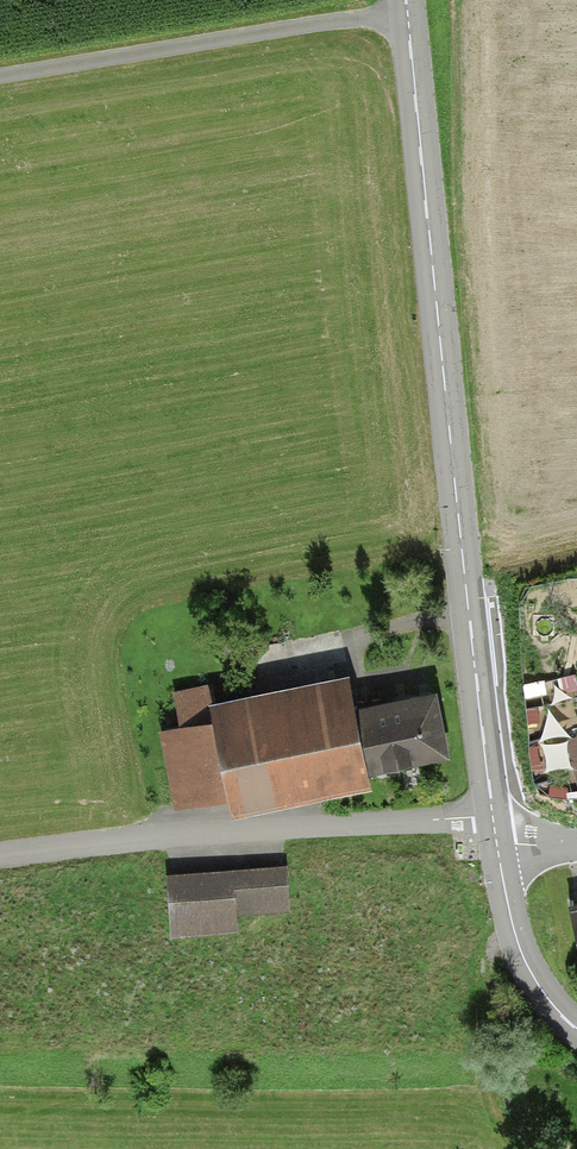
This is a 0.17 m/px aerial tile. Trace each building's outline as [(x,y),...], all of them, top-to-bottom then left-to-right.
[(371,678),(232,707),(236,723),(253,805),(391,776),(376,705),(371,678)] [(190,697),(197,731),(236,723),(232,707),(229,689),(190,697)] [(376,705),(391,776),(465,761),(451,690),(376,705)] [(253,805),(236,723),(197,731),(176,735),(193,817),(253,805)] [(300,871),(245,875),(248,913),(302,909),(300,871)] [(245,875),(182,879),(185,928),(249,923),(248,913),(245,875)]
